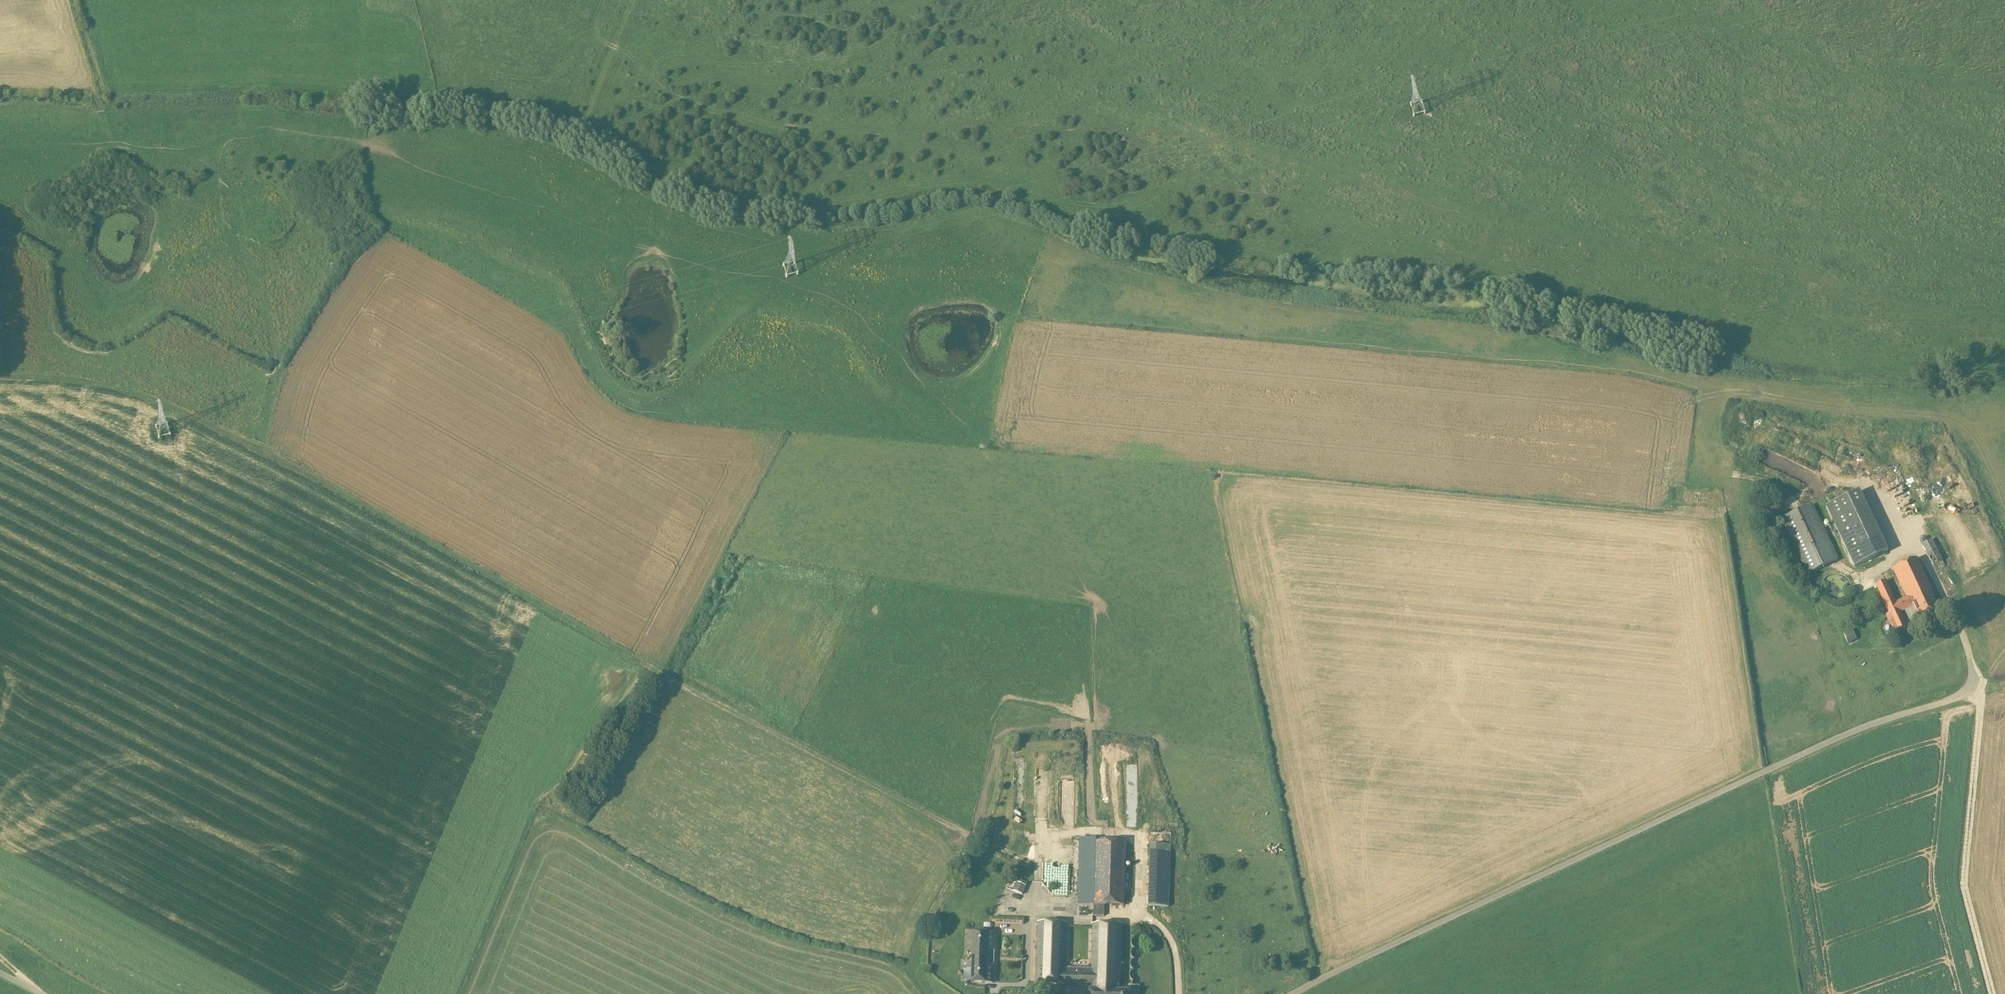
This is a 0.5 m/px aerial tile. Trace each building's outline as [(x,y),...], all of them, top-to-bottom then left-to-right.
[(782,267),(785,276),(795,273),(791,263),(782,267)] [(154,427),(157,438),(169,435),(165,424),(154,427)] [(1889,551),(1861,491),(1826,507),(1855,567),(1889,551)] [(1783,519),(1783,520),(1809,574),(1811,573),(1839,559),(1813,505),(1783,519)] [(1923,544),(1934,565),(1943,560),(1932,539),(1923,544)] [(1902,600),(1907,610),(1913,607),(1920,621),(1941,611),(1933,595),(1935,594),(1918,558),(1894,569),(1907,598),(1902,600)] [(1907,610),(1902,600),(1896,603),(1886,581),(1877,585),(1890,614),(1887,615),(1895,632),(1907,627),(1900,613),(1907,610)] [(1849,643),(1858,639),(1853,629),(1844,633),(1849,643)] [(1108,743),(1108,755),(1127,755),(1127,743),(1108,743)] [(1124,906),(1126,843),(1096,842),(1096,839),(1079,839),(1078,905),(1093,905),(1093,916),(1104,916),(1104,906),(1124,906)] [(1150,844),(1148,906),(1169,907),(1171,845),(1150,844)] [(1017,883),(1013,891),(1022,895),(1026,886),(1017,883)] [(1066,968),(1067,924),(1037,923),(1035,985),(1089,986),(1089,993),(1127,993),(1127,991),(1121,991),(1123,924),(1092,924),(1091,968),(1066,968)] [(1070,950),(1088,951),(1088,931),(1071,930),(1070,950)] [(972,949),(972,958),(988,959),(988,951),(994,951),(995,934),(973,933),(973,935),(975,935),(975,949),(972,949)] [(988,959),(972,958),(972,967),(975,967),(974,981),(971,981),(971,982),(993,983),(994,966),(988,966),(988,959)]
